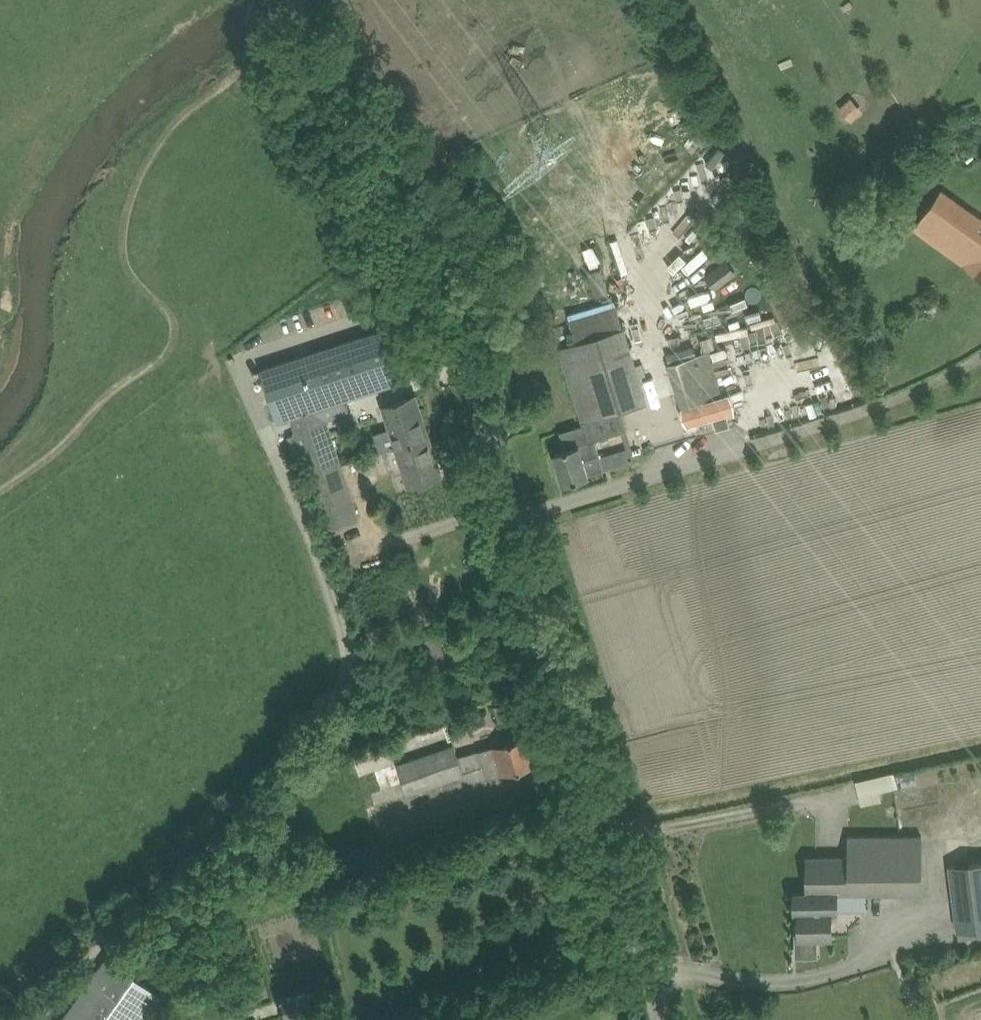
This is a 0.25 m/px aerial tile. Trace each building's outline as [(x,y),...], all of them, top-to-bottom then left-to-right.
[(852,96),(840,107),(853,121),(864,110),(852,96)] [(929,206),(913,228),(980,277),(980,217),(941,189),(929,206)] [(706,275),(716,288),(737,271),(727,259),(706,275)] [(596,296),(610,292),(602,268),(589,272),(596,296)] [(786,268),(762,279),(784,327),(804,318),(794,297),(798,295),(786,268)] [(633,446),(628,430),(629,430),(623,410),(649,402),(619,304),(571,319),(578,342),(560,347),(589,441),(555,452),(565,483),(589,476),(589,474),(605,469),(634,461),(630,447),(633,446)] [(275,420),(289,415),(319,406),(396,380),(380,331),(258,370),(275,420)] [(667,353),(670,362),(697,354),(694,345),(667,353)] [(722,395),(716,376),(709,351),(669,363),(683,407),(722,395)] [(730,394),(683,409),(689,425),(714,418),(717,429),(731,425),(728,413),(735,411),(730,394)] [(429,436),(416,395),(382,406),(390,429),(376,433),(382,452),(384,451),(429,436)] [(319,406),(289,415),(309,476),(339,466),(319,406)] [(399,474),(404,472),(408,485),(442,475),(429,436),(384,451),(390,469),(399,474)] [(352,505),(339,466),(309,476),(322,515),(352,505)] [(502,718),(513,714),(509,700),(497,704),(502,718)] [(428,745),(430,752),(353,779),(359,797),(393,786),(397,797),(407,793),(408,795),(465,774),(463,771),(485,765),(489,777),(535,764),(526,736),(458,756),(451,736),(428,745)] [(883,798),(881,788),(898,785),(895,770),(856,777),(860,802),(883,798)] [(849,857),(808,857),(808,891),(830,891),(830,892),(866,892),(866,856),(876,856),(876,835),(849,835),(849,857)] [(866,856),(866,892),(921,891),(922,859),(922,835),(876,835),(876,856),(866,856)] [(950,865),(959,932),(980,928),(980,861),(974,862),(950,865)] [(830,908),(830,892),(830,891),(808,891),(794,891),(794,909),(798,909),(798,934),(796,934),(796,954),(817,954),(817,936),(832,936),(832,908),(830,908)] [(152,965),(160,976),(167,972),(159,960),(152,965)] [(62,1019),(142,1019),(153,1005),(100,966),(62,1019)] [(282,1013),(284,1019),(321,1019),(316,1004),(314,1004),(317,1000),(315,994),(310,993),(309,989),(278,998),(282,1013)]
